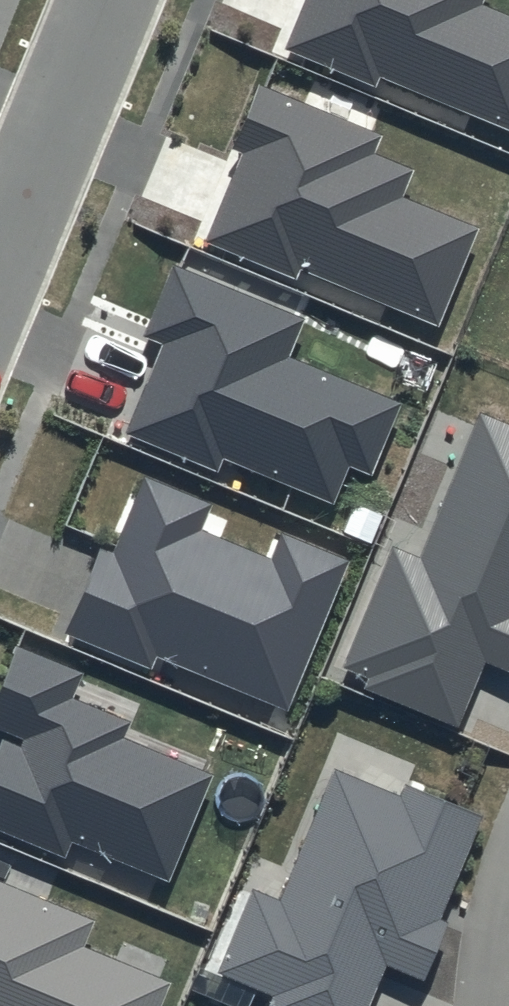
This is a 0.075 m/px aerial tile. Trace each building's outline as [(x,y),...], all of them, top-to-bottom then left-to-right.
[(287,50),(377,87),(382,77),(508,130),(508,15),(483,4),(485,0),(308,0),(287,50)] [(382,135),(258,84),(232,145),(245,151),(207,241),(297,278),(301,270),(440,328),(481,228),(405,197),(416,171),(375,153),(382,135)] [(305,318),(171,263),(141,337),(161,345),(124,434),(217,472),(223,457),(334,503),(349,466),(371,475),(400,402),(289,357),(305,318)] [(479,415),(421,559),(393,547),(345,666),(370,677),(366,689),(460,726),(485,664),(508,674),(508,427),(479,415)] [(212,504),(144,476),(111,555),(100,551),(67,631),(153,666),(157,656),(287,709),(349,561),(281,533),(270,557),(202,529),(212,504)] [(15,643),(0,678),(0,732),(22,740),(19,747),(4,741),(0,752),(0,830),(67,857),(73,842),(168,880),(211,776),(122,739),(130,721),(75,699),(86,672),(15,643)] [(332,771),(279,900),(252,889),(218,973),(272,995),(267,1005),(374,1005),(389,968),(425,982),(449,923),(441,920),(485,815),(409,784),(402,799),(332,771)] [(0,882),(0,1005),(162,1005),(170,986),(83,950),(95,921),(0,882)]
